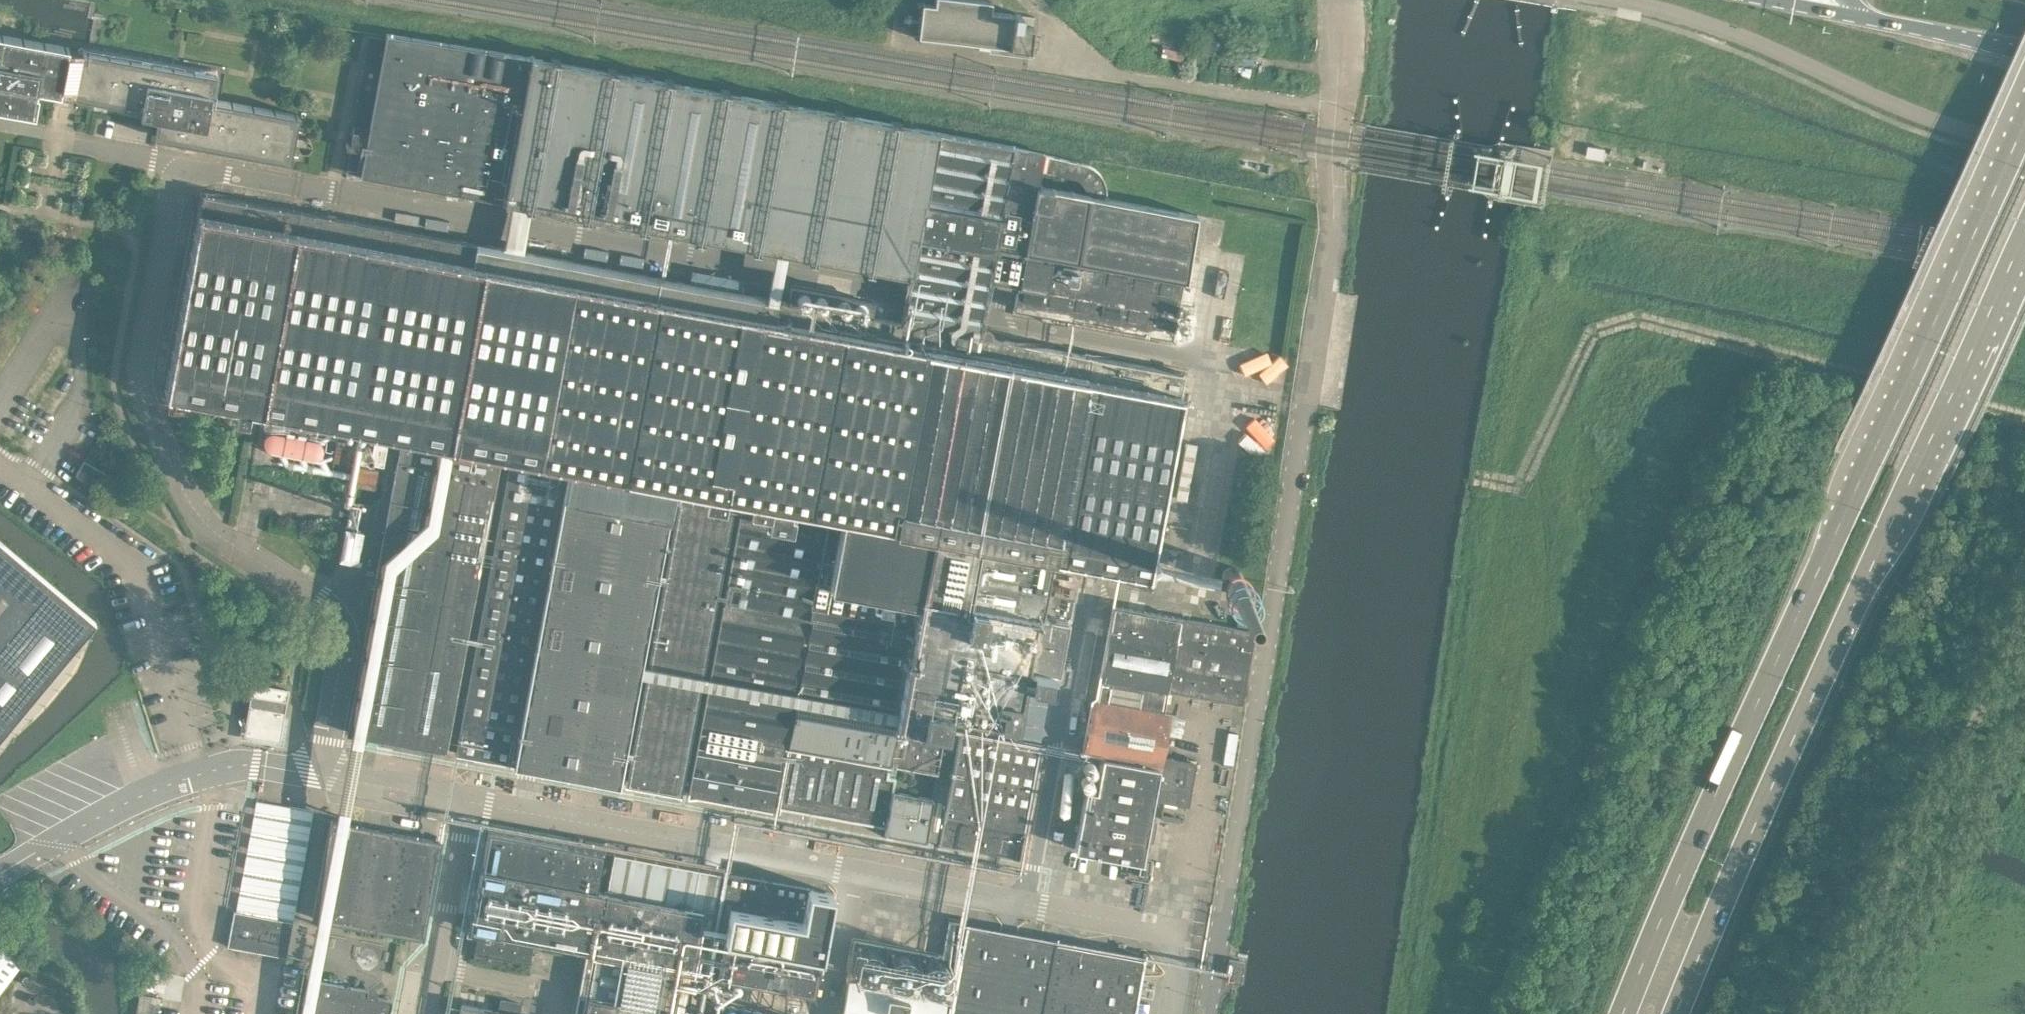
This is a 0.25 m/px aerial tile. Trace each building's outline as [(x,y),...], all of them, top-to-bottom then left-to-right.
[(1030,50),(1033,26),(1019,24),(1021,13),(1014,12),(1014,13),(990,10),(992,1),(986,0),(934,0),(934,4),(921,2),(917,36),(1030,50)] [(74,94),(82,50),(68,48),(68,46),(40,41),(0,33),(0,108),(34,114),(38,94),(36,93),(37,87),(55,90),(74,94)] [(1089,194),(1034,184),(1034,186),(1036,186),(1031,210),(1030,210),(1029,211),(1031,212),(1024,248),(1024,249),(1013,308),(1173,338),(1184,279),(1186,280),(1196,214),(1105,197),(1106,191),(1105,186),(1103,180),(1101,175),(1097,170),(1093,167),(1087,164),(1082,162),(1013,146),(1013,145),(531,57),(531,56),(386,33),(383,49),(366,46),(362,70),(363,68),(379,71),(368,127),(352,124),(349,140),(347,139),(345,147),(350,148),(346,171),(360,174),(500,200),(500,199),(575,213),(576,211),(662,227),(661,229),(835,260),(910,274),(906,293),(983,307),(1003,198),(1004,198),(1004,196),(1003,196),(1006,181),(1007,181),(1008,179),(1006,179),(1010,162),(1075,178),(1077,179),(1079,180),(1081,181),(1089,194)] [(96,51),(82,48),(82,50),(74,94),(74,96),(145,109),(160,112),(157,133),(197,140),(196,144),(290,161),(293,141),(296,141),(296,142),(296,143),(297,145),(298,147),(299,148),(301,149),(302,150),(303,150),(305,150),(306,149),(308,148),(310,146),(310,145),(310,144),(311,143),(310,141),(310,139),(309,138),(307,136),(305,136),(295,134),(298,114),(212,98),(212,93),(214,94),(218,73),(96,51)] [(508,464),(499,463),(497,462),(498,457),(401,439),(346,731),(445,749),(446,744),(456,746),(455,751),(618,781),(619,776),(626,777),(625,782),(679,792),(680,787),(686,788),(685,794),(773,810),(885,830),(884,837),(885,837),(886,831),(924,838),(923,844),(924,844),(925,838),(938,841),(937,847),(939,847),(940,842),(1018,855),(1017,861),(1018,861),(1031,790),(1035,791),(1043,746),(996,737),(999,718),(1014,720),(1021,680),(1049,685),(1061,617),(1034,612),(1044,556),(1146,571),(1147,566),(1149,556),(1183,372),(1089,355),(1089,356),(989,337),(977,335),(978,332),(976,332),(976,333),(953,329),(955,321),(903,311),(901,321),(870,316),(872,303),(868,301),(790,286),(787,301),(740,292),(578,262),(300,210),(201,192),(165,391),(235,404),(233,416),(246,418),(248,407),(405,435),(439,442),(540,460),(539,465),(509,459),(508,464)] [(1176,332),(1188,334),(1193,307),(1181,305),(1176,332)] [(370,461),(383,464),(387,437),(374,435),(370,461)] [(332,460),(344,462),(347,447),(335,444),(332,460)] [(75,473),(96,486),(104,472),(84,459),(75,473)] [(352,484),(374,488),(377,468),(356,464),(352,484)] [(356,510),(367,512),(369,503),(357,501),(356,510)] [(95,622),(0,540),(0,736),(95,622)] [(1223,571),(1149,556),(1147,566),(1223,581),(1222,578),(1222,574),(1223,571)] [(1223,571),(1222,574),(1222,578),(1223,581),(1226,585),(1230,586),(1234,586),(1238,585),(1240,582),(1242,578),(1242,574),(1240,571),(1237,568),(1234,566),(1230,566),(1226,568),(1223,571)] [(1241,703),(1245,679),(1254,631),(1113,604),(1112,607),(1113,607),(1110,625),(1109,625),(1108,627),(1109,627),(1107,642),(1106,641),(1105,644),(1106,644),(1104,658),(1103,658),(1102,661),(1103,661),(1101,675),(1100,675),(1099,678),(1100,678),(1096,700),(1092,700),(1076,786),(1085,788),(1074,848),(1140,860),(1152,798),(1185,804),(1185,805),(1187,805),(1187,803),(1186,803),(1189,791),(1195,762),(1160,755),(1168,713),(1162,712),(1164,703),(1165,703),(1165,700),(1164,700),(1166,690),(1241,703)] [(246,721),(244,734),(279,739),(283,716),(288,689),(253,683),(248,715),(246,721)] [(256,800),(236,910),(292,921),(313,810),(256,800)] [(312,917),(405,934),(422,937),(440,841),(330,820),(312,917)] [(470,929),(585,950),(574,1013),(683,1013),(691,970),(743,979),(747,980),(760,983),(813,992),(819,955),(821,955),(833,892),(831,892),(807,887),(728,873),(613,852),(606,890),(596,888),(603,850),(488,829),(470,929)] [(292,921),(236,910),(233,910),(227,945),(286,956),(292,921)] [(951,941),(961,943),(965,923),(955,921),(951,941)] [(961,943),(958,958),(853,940),(847,973),(881,979),(880,982),(848,977),(842,1013),(1133,1013),(1143,956),(1142,956),(1142,958),(1054,942),(1055,940),(1053,939),(1053,942),(966,926),(966,924),(965,923),(961,943)] [(473,935),(478,936),(474,958),(500,963),(501,956),(528,960),(531,946),(535,947),(536,944),(531,943),(531,942),(479,932),(478,933),(473,933),(473,935)] [(22,961),(0,944),(0,989),(22,961)] [(313,1013),(389,1013),(392,997),(367,992),(367,988),(319,980),(313,1013)] [(161,996),(139,992),(135,1013),(158,1013),(161,996)] [(783,1008),(799,1011),(801,998),(785,995),(783,1008)] [(520,1003),(500,999),(498,1011),(461,1004),(459,1013),(518,1013),(520,1003)]
